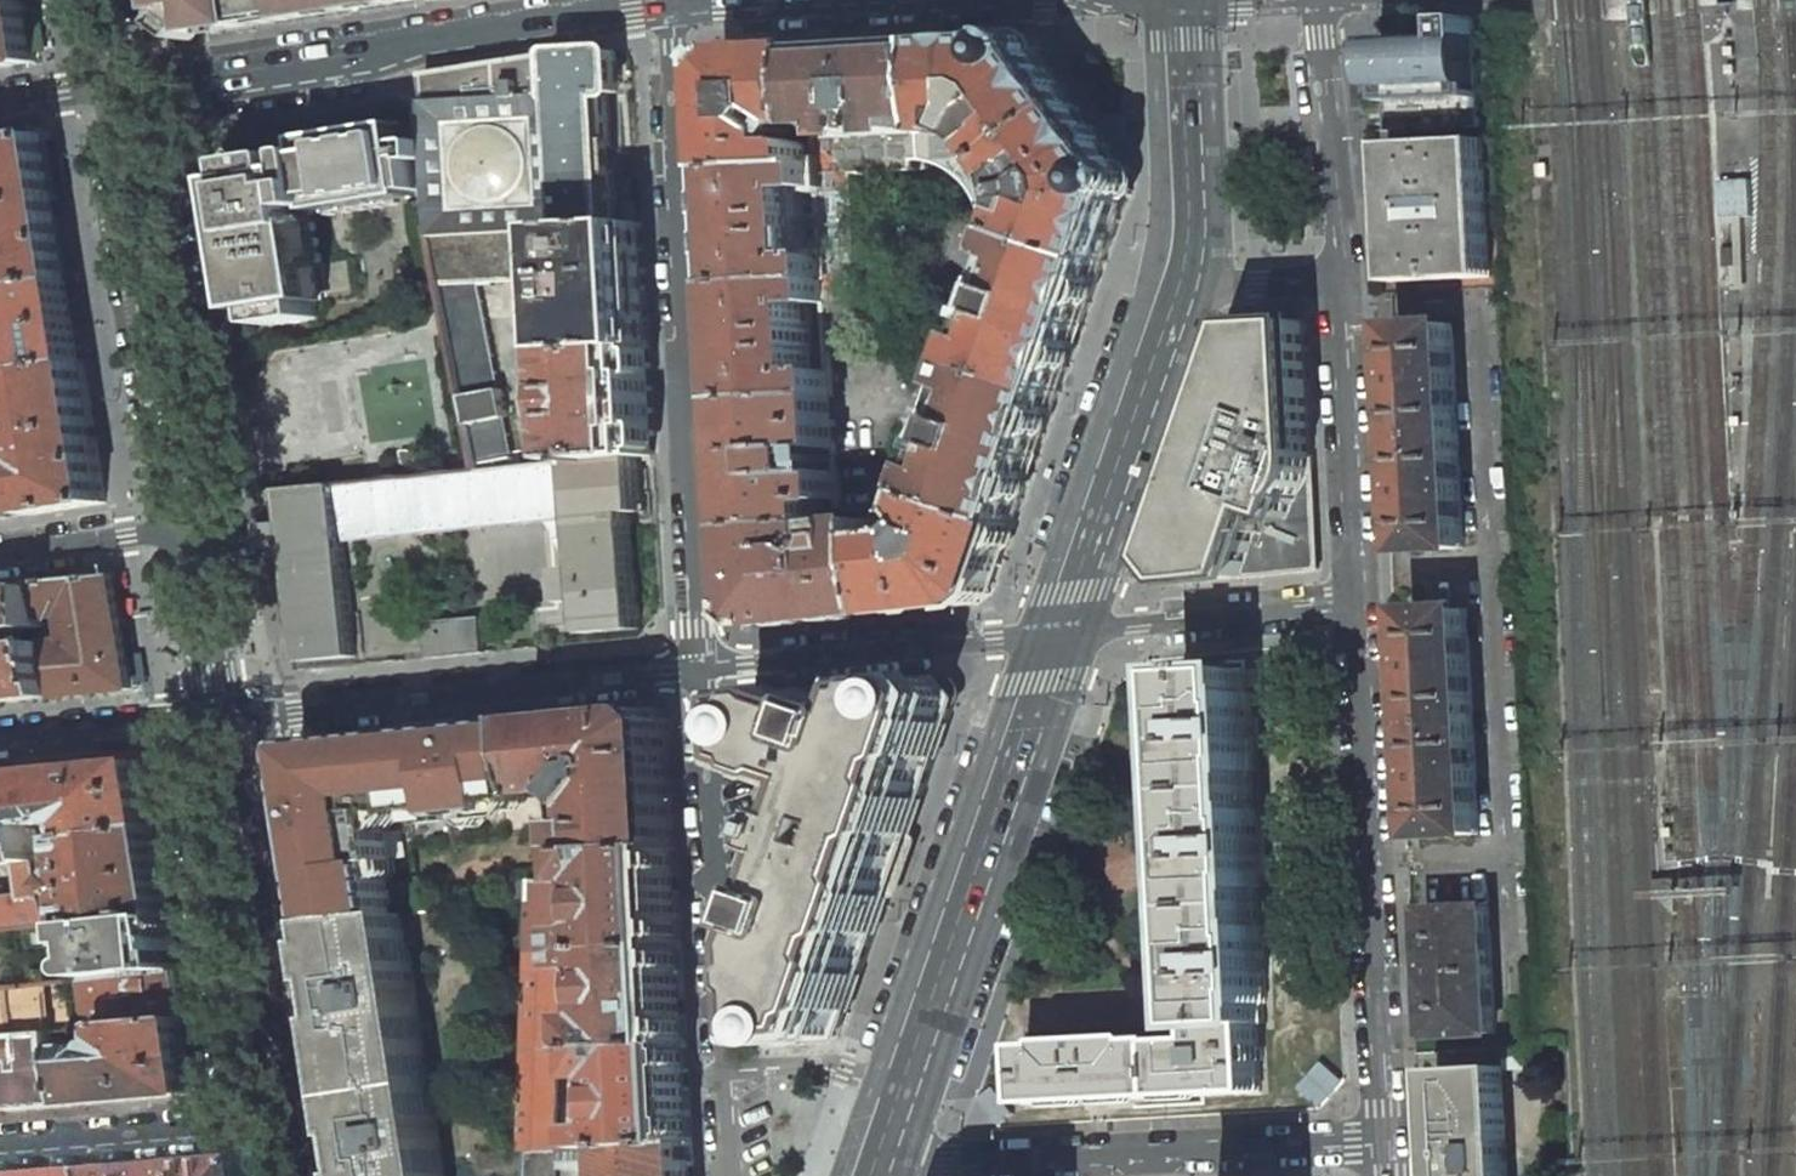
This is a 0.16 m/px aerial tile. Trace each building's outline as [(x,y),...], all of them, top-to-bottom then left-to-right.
[(36,63),(37,62),(28,0),(0,0),(0,69),(36,63)] [(180,3),(195,1),(218,19),(220,36),(270,27),(319,19),(316,0),(180,0),(180,3)] [(319,19),(428,1),(428,0),(316,0),(319,19)] [(182,14),(210,35),(220,36),(218,19),(195,1),(180,3),(182,14)] [(1081,109),(1038,52),(1037,47),(1034,41),(1031,38),(1026,35),(1020,34),(1013,35),(1008,38),(942,42),(946,119),(946,132),(978,130),(986,134),(1008,164),(1081,109)] [(942,42),(815,48),(818,125),(847,123),(848,134),(851,137),(915,134),(917,131),(917,120),(946,119),(942,42)] [(815,48),(737,52),(724,67),(730,170),(811,165),(811,147),(804,142),(791,142),(790,134),(773,122),(780,112),(802,127),(819,127),(818,125),(815,48)] [(1383,52),(1387,116),(1480,111),(1476,48),(1383,52)] [(437,147),(438,150),(438,153),(438,155),(436,158),(433,160),(423,162),(426,189),(424,190),(433,236),(560,228),(618,225),(612,93),(618,93),(619,90),(617,54),(615,52),(559,54),(428,75),(437,145),(437,147)] [(1029,193),(1031,203),(1021,230),(1020,230),(1019,230),(1107,261),(1129,198),(1133,195),(1132,194),(1136,188),(1136,181),(1134,175),(1128,168),(1124,166),(1081,109),(1008,164),(1029,193)] [(956,171),(965,178),(968,180),(978,194),(985,210),(987,221),(988,230),(986,244),(1011,253),(1019,230),(1020,230),(1021,230),(1031,203),(1029,193),(1008,164),(986,134),(978,130),(946,132),(915,134),(851,137),(821,138),(823,165),(824,188),(828,257),(829,279),(830,303),(831,323),(889,321),(888,298),(864,300),(857,175),(917,171),(918,170),(927,170),(927,161),(935,162),(949,167),(956,171)] [(431,140),(414,143),(413,138),(394,141),(393,133),(390,131),(388,131),(385,132),(383,134),(378,135),(376,134),(373,133),(370,134),(368,137),(362,137),(359,136),(356,136),(353,137),(352,140),(346,141),(344,139),(340,138),(337,139),(335,142),(330,143),(327,141),(324,141),(321,144),(322,150),(313,152),(311,154),(313,169),(305,170),(302,157),(301,155),(299,154),(252,164),(250,167),(255,200),(249,203),(247,207),(248,210),(250,211),(252,217),(250,220),(249,223),(251,226),(253,227),(254,234),(253,236),(252,239),(254,241),(256,243),(256,248),(255,250),(255,254),(256,258),(259,260),(261,276),(250,278),(255,309),(266,308),(269,325),(271,327),(273,327),(316,320),(318,318),(319,316),(312,265),(319,263),(321,258),(320,255),(317,254),(316,247),(318,245),(318,242),(317,239),(314,238),(314,233),(315,231),(316,227),(315,224),(312,222),(311,217),(313,214),(313,210),(324,208),(324,213),(329,215),(332,214),(334,211),(340,210),(341,210),(343,213),(348,212),(350,209),(357,208),(358,210),(360,211),(366,209),(367,206),(372,206),(375,208),(381,207),(382,205),(382,203),(389,203),(389,204),(391,206),(396,205),(398,202),(397,188),(413,186),(414,192),(424,190),(426,189),(423,162),(433,160),(436,158),(438,155),(438,153),(438,150),(437,147),(437,145),(431,140)] [(0,142),(0,291),(71,279),(49,134),(0,142)] [(1482,138),(1388,144),(1391,203),(1389,203),(1390,222),(1392,222),(1395,282),(1489,277),(1482,138)] [(811,165),(730,170),(736,284),(829,279),(828,257),(809,258),(808,239),(815,239),(814,229),(808,229),(807,219),(814,219),(813,209),(807,209),(806,189),(824,188),(823,165),(811,165)] [(1754,180),(1721,182),(1722,217),(1756,216),(1754,180)] [(618,225),(560,228),(563,279),(567,350),(649,345),(642,224),(618,225)] [(560,228),(433,236),(443,286),(480,283),(563,279),(560,228)] [(1085,325),(1107,261),(1019,230),(1011,253),(974,361),(1062,392),(1076,349),(1077,350),(1086,326),(1085,325)] [(85,363),(71,279),(0,291),(0,378),(6,377),(85,363)] [(829,279),(736,284),(743,401),(835,396),(834,372),(814,373),(814,354),(820,354),(820,343),(813,343),(813,335),(819,335),(818,323),(812,323),(811,304),(830,303),(829,279)] [(480,283),(443,286),(447,305),(458,355),(493,354),(480,283)] [(1319,569),(1307,321),(1245,324),(1163,560),(1182,584),(1318,570),(1319,569)] [(1452,323),(1397,326),(1409,551),(1464,548),(1452,323)] [(649,345),(567,350),(567,367),(561,367),(561,372),(568,372),(571,434),(565,434),(565,440),(571,439),(573,463),(639,456),(640,456),(655,455),(649,345)] [(493,354),(458,355),(466,396),(501,391),(493,354)] [(1062,392),(974,361),(939,461),(958,467),(954,480),(944,476),(946,471),(937,468),(927,495),(1016,523),(1041,456),(1040,456),(1062,392)] [(85,363),(6,377),(6,384),(16,440),(14,440),(14,444),(16,444),(29,515),(107,503),(85,363)] [(501,391),(466,396),(471,421),(506,417),(508,417),(503,391),(501,391)] [(743,401),(746,474),(747,475),(750,528),(827,524),(826,500),(841,500),(840,474),(816,475),(815,452),(838,451),(835,396),(743,401)] [(506,417),(471,421),(478,459),(513,453),(506,417)] [(486,472),(286,491),(289,523),(265,526),(268,548),(269,548),(271,559),(291,557),(303,660),(303,662),(358,657),(345,541),(578,517),(582,570),(564,571),(566,604),(585,603),(587,634),(643,630),(633,513),(644,513),(640,456),(639,456),(573,463),(516,468),(486,472)] [(514,456),(484,462),(486,472),(516,468),(514,456)] [(839,459),(826,460),(826,467),(839,467),(839,459)] [(9,518),(0,465),(0,520),(9,518)] [(887,527),(881,527),(889,613),(890,613),(890,614),(895,614),(894,613),(967,605),(967,606),(978,605),(992,594),(996,583),(1014,529),(1015,529),(1017,524),(1016,524),(1016,523),(927,495),(921,517),(921,518),(919,521),(924,526),(927,523),(934,529),(928,536),(928,532),(920,532),(920,536),(888,537),(887,527)] [(827,524),(750,528),(755,617),(765,626),(823,620),(824,621),(839,620),(840,619),(889,613),(881,527),(880,523),(859,523),(859,517),(852,517),(852,523),(827,524)] [(118,575),(38,583),(39,587),(45,619),(65,617),(66,623),(69,623),(72,640),(49,643),(58,697),(137,690),(118,575)] [(0,593),(0,632),(27,629),(31,629),(46,627),(45,619),(39,587),(0,593)] [(1467,609),(1412,612),(1424,837),(1479,834),(1467,609)] [(483,619),(428,625),(431,659),(486,653),(483,619)] [(46,627),(31,629),(32,635),(40,635),(41,640),(48,640),(46,627)] [(0,632),(0,703),(58,697),(49,643),(28,645),(27,629),(0,632)] [(1050,1044),(1026,1045),(1029,1104),(1262,1092),(1260,1062),(1263,1061),(1264,1059),(1263,1048),(1262,1046),(1259,1046),(1258,1024),(1265,1024),(1264,1004),(1267,1003),(1268,1001),(1264,928),(1263,926),(1260,925),(1258,888),(1261,886),(1261,884),(1257,812),(1257,810),(1253,808),(1251,771),(1255,770),(1255,768),(1251,695),(1250,693),(1247,692),(1246,670),(1221,671),(1221,667),(1207,667),(1207,672),(1182,673),(1201,1027),(1202,1027),(1203,1039),(1187,1040),(1182,1039),(1179,1038),(1141,1039),(1140,1037),(1138,1036),(1053,1040),(1051,1041),(1050,1044)] [(940,680),(758,699),(761,764),(784,772),(788,780),(797,783),(804,780),(828,788),(818,816),(810,813),(798,851),(805,854),(791,895),(768,887),(776,1042),(839,1039),(956,700),(940,680)] [(656,710),(533,722),(547,799),(547,800),(552,799),(551,793),(580,790),(580,795),(585,799),(588,794),(595,798),(592,803),(596,807),(602,807),(603,821),(585,821),(586,850),(676,847),(669,721),(656,710)] [(390,810),(432,807),(457,805),(457,817),(507,814),(507,802),(547,799),(533,722),(299,746),(327,922),(399,915),(399,913),(403,913),(392,861),(400,859),(390,810)] [(148,761),(28,773),(34,826),(74,819),(79,822),(80,837),(160,830),(148,761)] [(0,776),(0,865),(5,865),(5,867),(10,867),(10,864),(25,863),(40,860),(37,841),(34,826),(28,773),(0,776)] [(561,810),(549,811),(557,851),(569,850),(561,810)] [(106,922),(130,920),(166,916),(173,916),(160,830),(80,837),(71,838),(75,874),(63,888),(71,895),(77,889),(80,924),(84,924),(95,923),(106,922)] [(40,862),(55,844),(54,840),(37,841),(40,860),(40,862)] [(569,850),(557,851),(563,882),(563,883),(567,883),(583,883),(588,880),(608,879),(610,925),(603,931),(583,932),(582,933),(583,951),(682,946),(676,847),(586,850),(569,850)] [(0,901),(0,932),(50,927),(47,905),(46,899),(44,884),(40,862),(40,860),(25,863),(27,884),(20,885),(21,898),(0,901)] [(563,882),(537,883),(536,900),(534,953),(567,951),(566,924),(568,924),(567,883),(563,883),(563,882)] [(44,884),(46,899),(47,905),(56,895),(44,884)] [(1489,906),(1428,910),(1434,1037),(1496,1034),(1489,906)] [(434,1088),(407,912),(405,913),(403,913),(399,913),(399,915),(327,922),(355,1097),(434,1088)] [(96,942),(98,958),(97,958),(93,962),(91,967),(92,972),(94,977),(181,969),(177,942),(174,938),(169,935),(166,916),(130,920),(106,922),(95,923),(84,924),(87,943),(96,942)] [(682,946),(583,951),(584,967),(587,968),(603,967),(613,972),(615,1018),(596,1019),(595,1020),(597,1048),(687,1043),(682,946)] [(567,951),(534,953),(531,1052),(563,1050),(567,951)] [(181,969),(94,977),(99,1028),(108,1027),(189,1018),(181,969)] [(0,986),(0,1112),(81,1105),(77,1047),(53,1049),(46,982),(0,986)] [(98,1044),(77,1047),(81,1105),(148,1099),(201,1094),(189,1018),(108,1027),(108,1034),(114,1034),(115,1041),(108,1047),(103,1044),(98,1044)] [(96,1028),(75,1031),(77,1047),(98,1044),(96,1028)] [(687,1043),(597,1048),(598,1077),(599,1077),(619,1076),(621,1122),(614,1128),(592,1129),(592,1133),(588,1134),(589,1148),(692,1142),(687,1043)] [(531,1052),(529,1102),(526,1152),(527,1152),(558,1149),(559,1149),(563,1050),(531,1052)] [(1323,1057),(1297,1086),(1320,1107),(1346,1078),(1323,1057)] [(1442,1175),(1510,1175),(1503,1066),(1437,1070),(1442,1175)] [(997,1083),(980,1095),(1000,1123),(1017,1112),(997,1083)] [(367,1175),(448,1175),(434,1088),(355,1097),(367,1175)] [(558,1149),(557,1165),(586,1171),(618,1169),(618,1175),(694,1175),(692,1142),(589,1148),(559,1149),(558,1149)] [(527,1152),(527,1175),(557,1175),(557,1165),(558,1149),(527,1152)] [(102,1175),(214,1175),(213,1166),(102,1175)]
